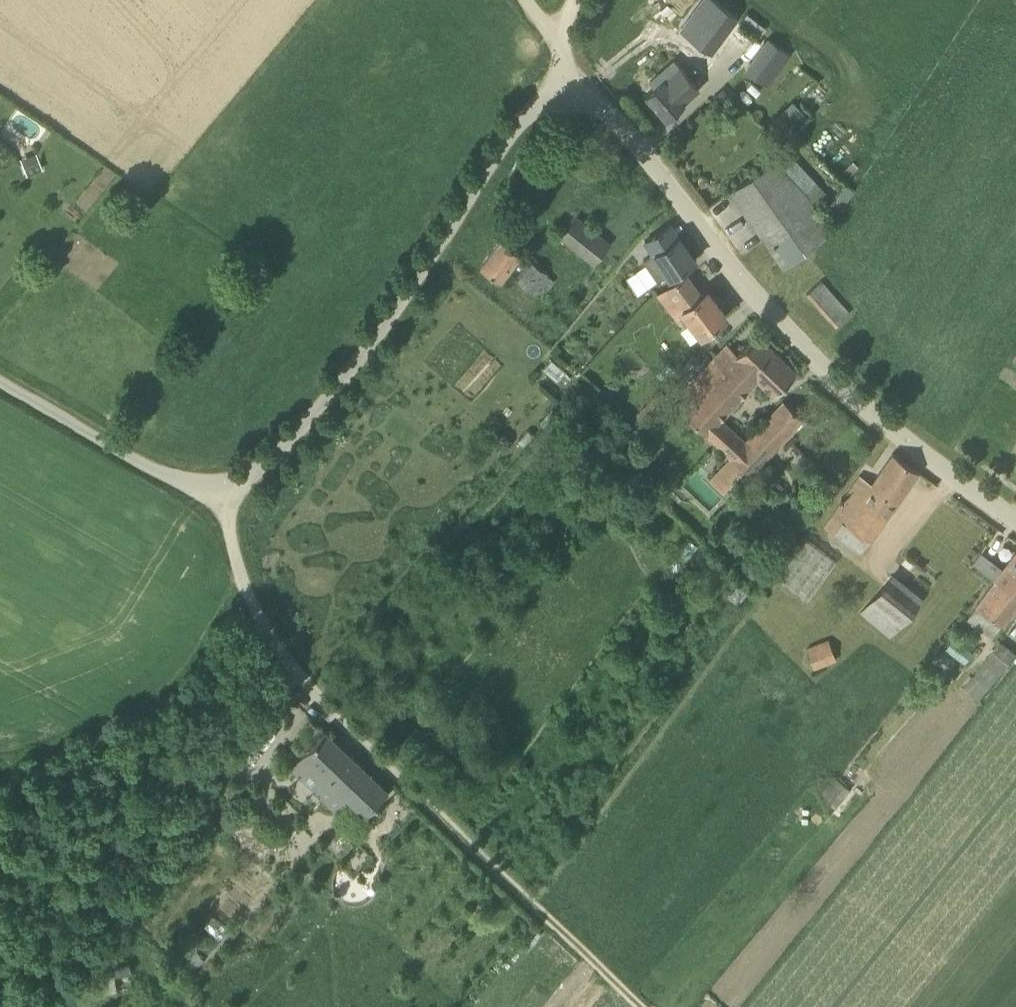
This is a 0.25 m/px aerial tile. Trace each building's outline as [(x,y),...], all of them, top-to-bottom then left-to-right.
[(677,27),(705,51),(733,18),(711,0),(700,0),(677,27)] [(769,38),(746,70),(766,85),(790,53),(769,38)] [(646,94),(666,118),(685,101),(684,101),(699,88),(674,60),(650,81),(655,86),(646,94)] [(780,114),(786,121),(793,127),(807,113),(800,107),(794,100),(780,114)] [(19,159),(25,175),(40,169),(34,153),(19,159)] [(808,196),(775,159),(730,191),(783,268),(831,229),(808,196)] [(562,236),(577,248),(593,261),(608,243),(577,217),(562,236)] [(669,225),(645,241),(654,254),(644,261),(660,284),(694,261),(695,260),(679,237),(670,224),(669,225)] [(501,237),(481,265),(500,279),(508,268),(518,275),(530,259),(501,237)] [(58,249),(49,242),(41,252),(49,259),(58,249)] [(685,273),(659,294),(677,317),(684,312),(702,335),(727,316),(706,289),(701,293),(685,273)] [(820,281),(807,293),(836,325),(849,313),(820,281)] [(674,403),(707,434),(730,455),(709,478),(723,492),(745,468),(752,475),(803,419),(783,400),(746,440),(722,417),(757,379),(774,394),(796,371),(756,333),(734,357),(725,348),(674,403)] [(873,538),(919,472),(893,453),(872,483),(860,475),(826,524),(836,530),(863,549),(871,537),(873,538)] [(1005,569),(981,550),(973,562),(996,580),(1015,595),(1015,554),(1005,569)] [(898,571),(861,610),(890,637),(927,599),(898,571)] [(996,580),(968,618),(994,637),(1015,609),(1015,595),(996,580)] [(973,652),(953,636),(944,648),(964,663),(973,652)] [(829,639),(806,648),(813,668),(836,660),(829,639)] [(1000,642),(963,687),(979,700),(1015,654),(1000,642)] [(931,661),(918,677),(929,686),(941,672),(937,668),(938,667),(931,661)] [(388,791),(325,730),(302,753),(303,753),(290,766),(338,812),(350,799),(366,814),(388,791)] [(834,776),(819,794),(836,807),(850,789),(834,776)] [(175,952),(187,971),(204,960),(192,941),(175,952)] [(130,962),(103,965),(102,965),(103,976),(126,973),(131,973),(130,962)]
